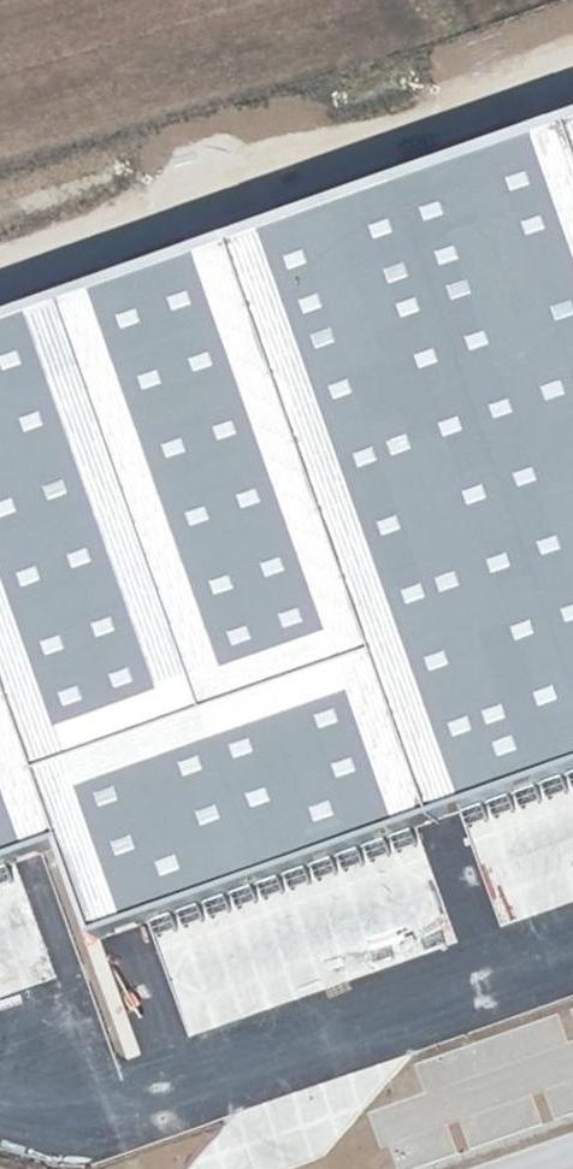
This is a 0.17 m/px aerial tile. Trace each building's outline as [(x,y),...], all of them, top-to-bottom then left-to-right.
[(68,847),(103,947),(572,781),(572,120),(0,322),(0,871),(68,847)]
